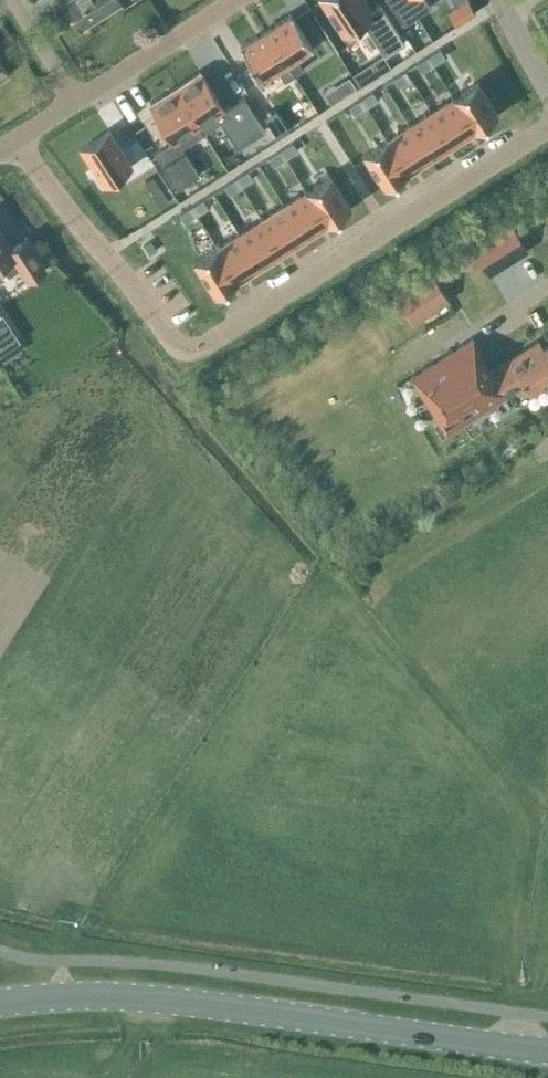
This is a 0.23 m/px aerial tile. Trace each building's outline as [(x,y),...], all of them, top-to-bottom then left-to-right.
[(83,26),(120,2),(119,0),(66,0),(83,26)] [(340,33),(361,19),(382,53),(402,40),(377,0),(368,6),(364,0),(320,0),(340,33)] [(403,24),(430,7),(426,0),(388,0),(403,24)] [(446,13),(453,25),(474,12),(466,0),(446,13)] [(289,10),(263,27),(291,71),(301,65),(294,55),(310,45),(289,10)] [(263,27),(238,43),(259,77),(276,67),(282,77),(291,71),(263,27)] [(439,48),(427,56),(433,64),(444,56),(439,48)] [(427,56),(416,63),(421,71),(433,64),(427,56)] [(405,70),(393,78),(398,86),(410,78),(405,70)] [(200,71),(175,87),(203,132),(220,122),(237,148),(265,130),(243,96),(223,108),(200,71)] [(476,82),(453,97),(474,130),(498,116),(476,82)] [(175,87),(149,103),(173,141),(153,153),(176,188),(198,174),(181,146),(203,132),(175,87)] [(372,91),(360,99),(365,107),(377,99),(372,91)] [(453,97),(431,111),(452,145),(474,130),(453,97)] [(360,99),(348,106),(354,114),(365,107),(360,99)] [(275,110),(264,117),(276,136),(287,129),(275,110)] [(431,111),(408,125),(430,159),(452,145),(431,111)] [(408,125),(386,139),(407,173),(430,159),(408,125)] [(108,129),(80,148),(103,184),(132,166),(108,129)] [(386,139),(363,154),(384,188),(407,173),(386,139)] [(292,142),(280,149),(285,158),(297,150),(292,142)] [(280,149),(268,157),(274,165),(285,158),(280,149)] [(247,170),(235,178),(241,186),(252,178),(247,170)] [(329,175),(306,190),(327,224),(350,209),(329,175)] [(235,178),(224,185),(229,194),(241,186),(235,178)] [(306,190),(283,204),(305,238),(327,224),(306,190)] [(202,199),(190,206),(196,215),(207,207),(202,199)] [(283,204),(261,218),(282,252),(305,238),(283,204)] [(190,206),(179,214),(184,222),(196,215),(190,206)] [(261,218),(238,232),(260,266),(282,252),(261,218)] [(509,222),(472,246),(488,273),(526,249),(509,222)] [(238,232),(216,247),(237,280),(260,266),(238,232)] [(1,266),(7,276),(18,269),(26,281),(45,269),(26,239),(10,249),(0,233),(0,267),(1,266)] [(216,247),(193,261),(214,295),(237,280),(216,247)] [(412,323),(448,299),(431,272),(394,296),(412,323)] [(18,340),(8,325),(0,313),(0,352),(18,340)] [(410,376),(437,419),(446,433),(471,417),(508,394),(506,392),(522,382),(529,392),(543,383),(547,391),(547,346),(546,344),(542,347),(538,340),(492,369),(491,368),(483,355),(472,338),(410,376)] [(455,433),(423,450),(435,472),(466,455),(455,433)]
